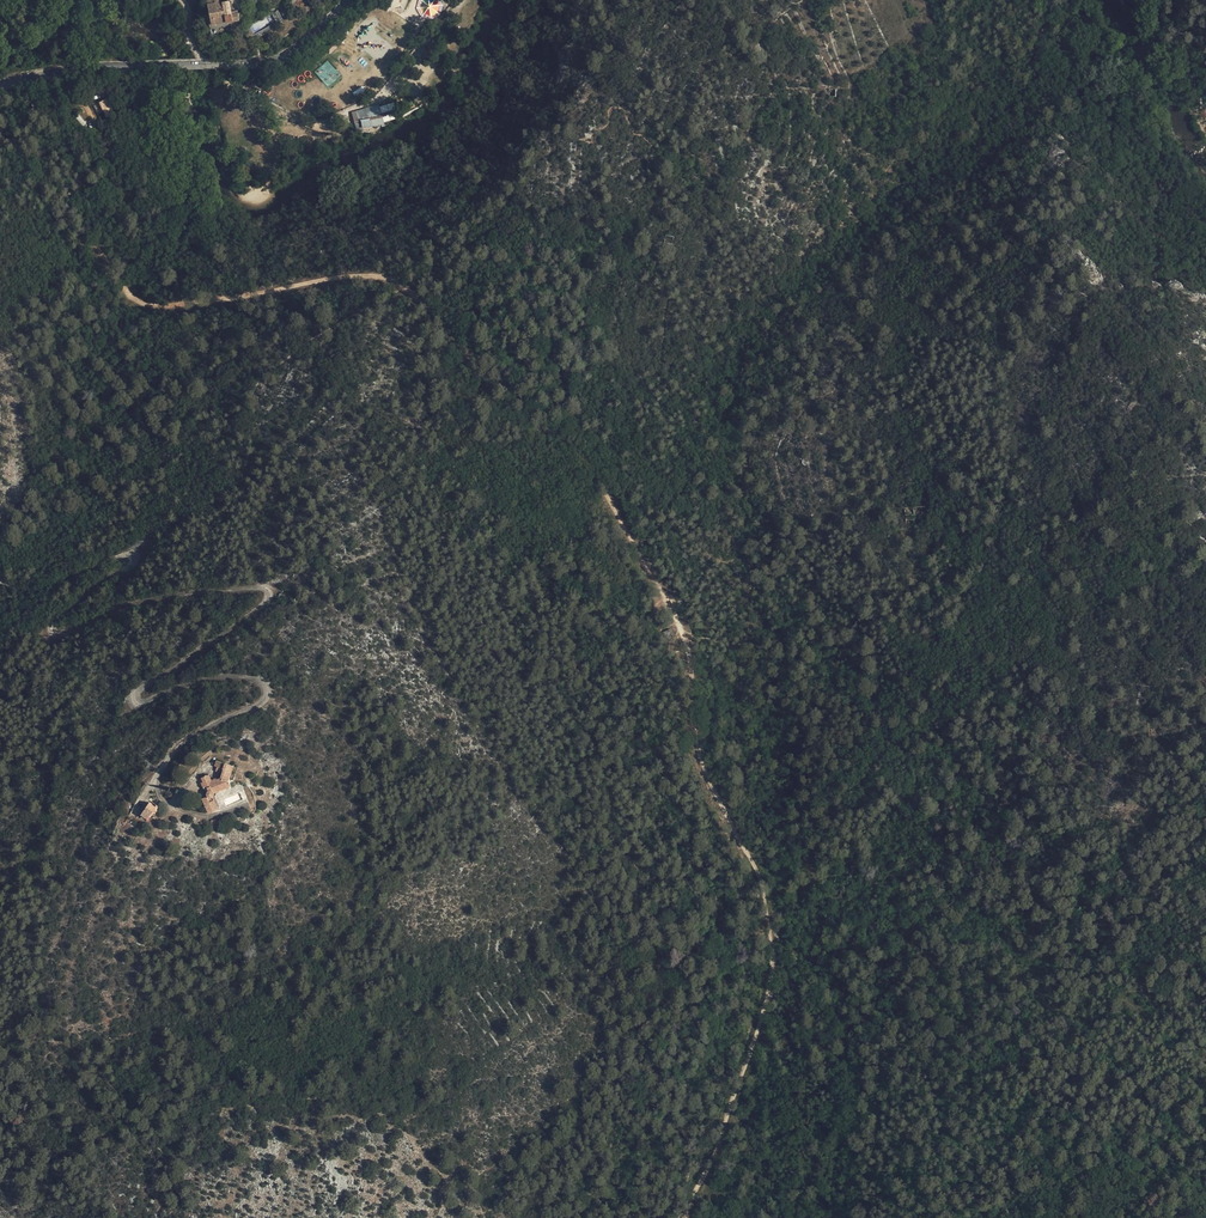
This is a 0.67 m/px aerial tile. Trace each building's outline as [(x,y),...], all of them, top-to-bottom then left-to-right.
[(54,3),(58,2),(60,8),(66,6),(64,0),(54,0),(54,3)] [(239,20),(238,13),(232,14),(231,11),(229,1),(220,2),(219,0),(207,0),(208,3),(212,25),(214,25),(222,23),(239,20)] [(415,15),(436,21),(442,0),(419,0),(415,15)] [(107,98),(99,102),(107,117),(115,113),(107,98)] [(379,105),(352,113),(358,134),(385,126),(379,105)] [(670,629),(662,632),(666,640),(673,636),(670,629)] [(218,810),(217,807),(212,796),(213,795),(213,793),(230,786),(228,780),(233,766),(217,760),(215,765),(217,766),(216,771),(222,773),(221,778),(216,779),(216,778),(211,780),(208,774),(201,777),(203,782),(201,783),(203,788),(204,788),(206,792),(205,795),(206,797),(202,799),(206,807),(208,814),(218,810)] [(141,814),(147,819),(150,815),(151,816),(157,807),(149,802),(141,814)] [(153,849),(146,845),(143,851),(150,854),(153,849)]
